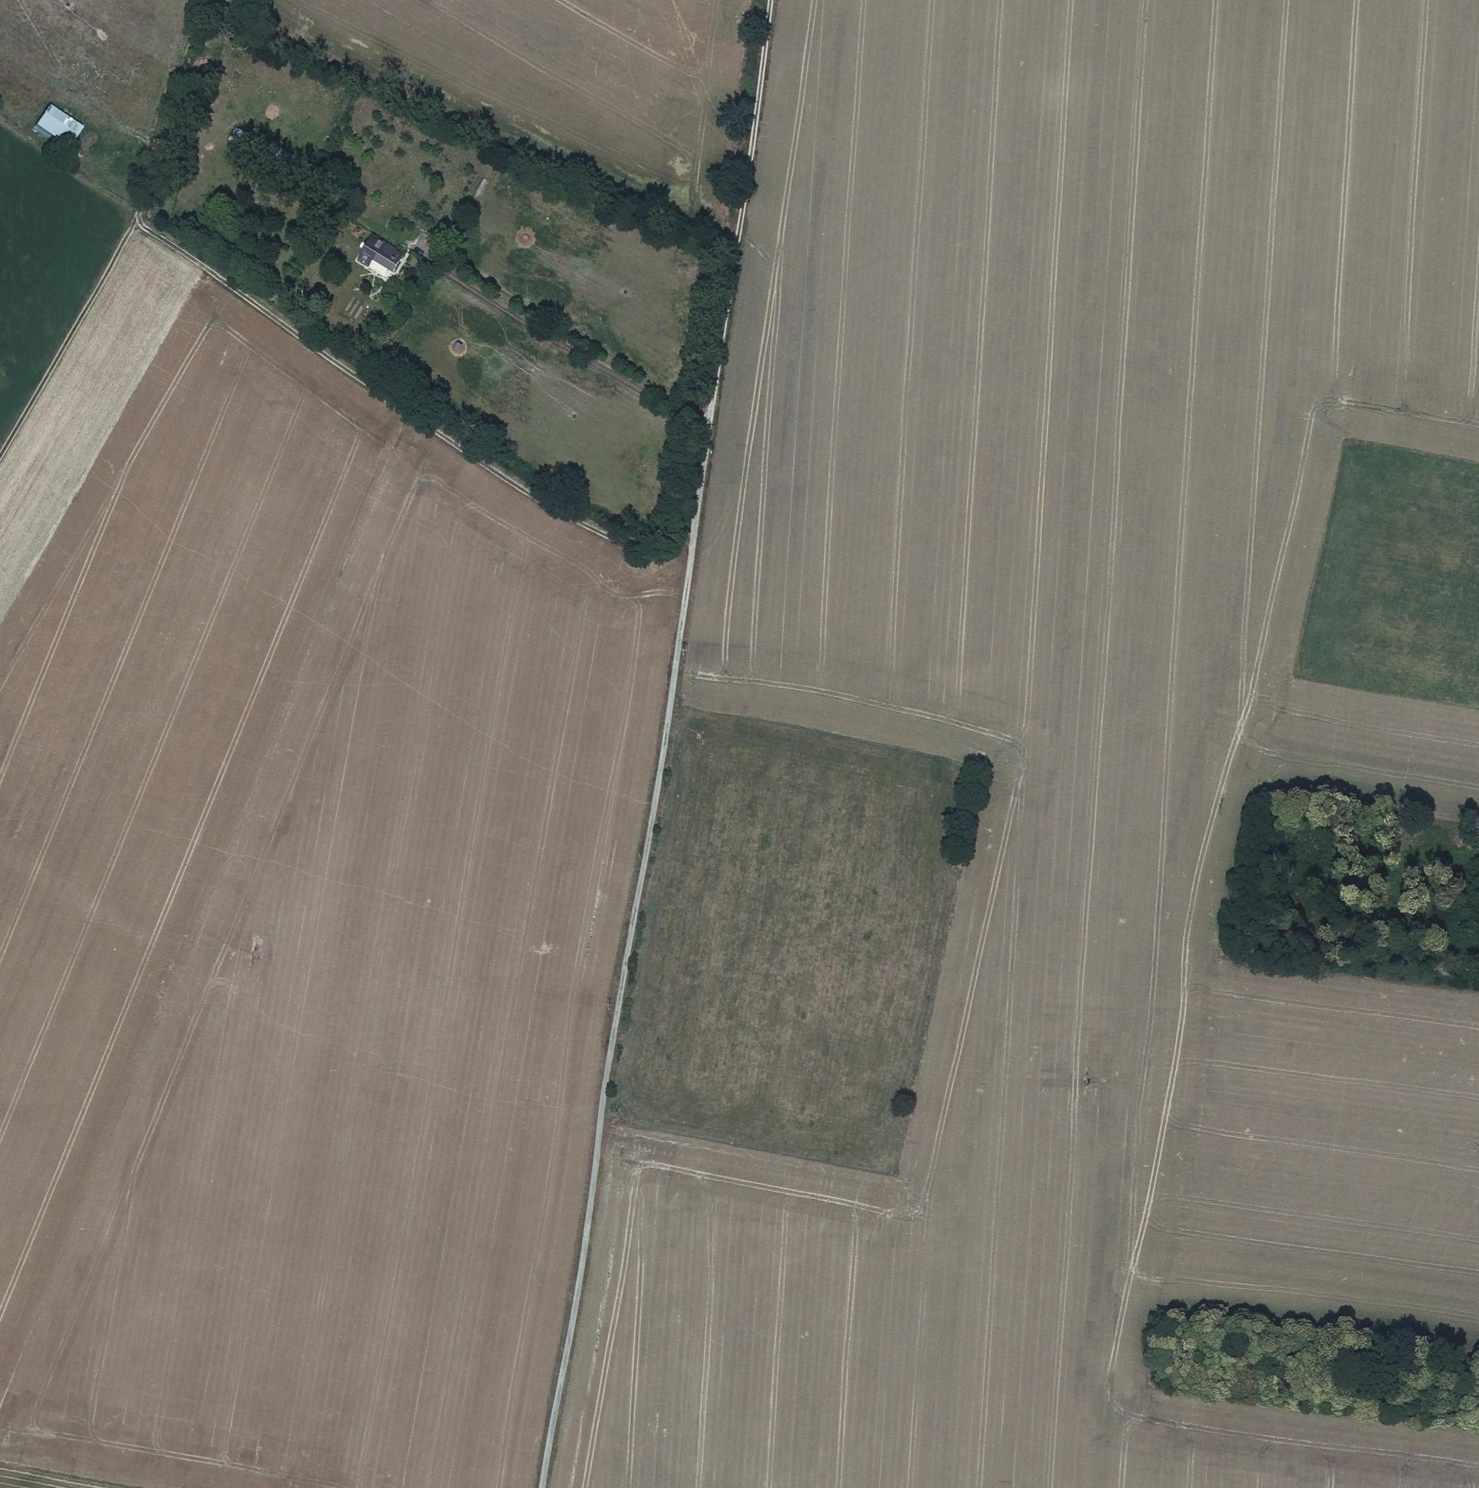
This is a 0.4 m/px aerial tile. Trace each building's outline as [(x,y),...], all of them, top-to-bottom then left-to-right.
[(51,106),(36,125),(69,150),(83,130),(51,106)] [(237,144),(243,131),(234,127),(229,141),(237,144)] [(381,244),(370,237),(355,260),(366,267),(370,261),(381,244)] [(398,255),(381,244),(370,261),(387,272),(398,255)]
